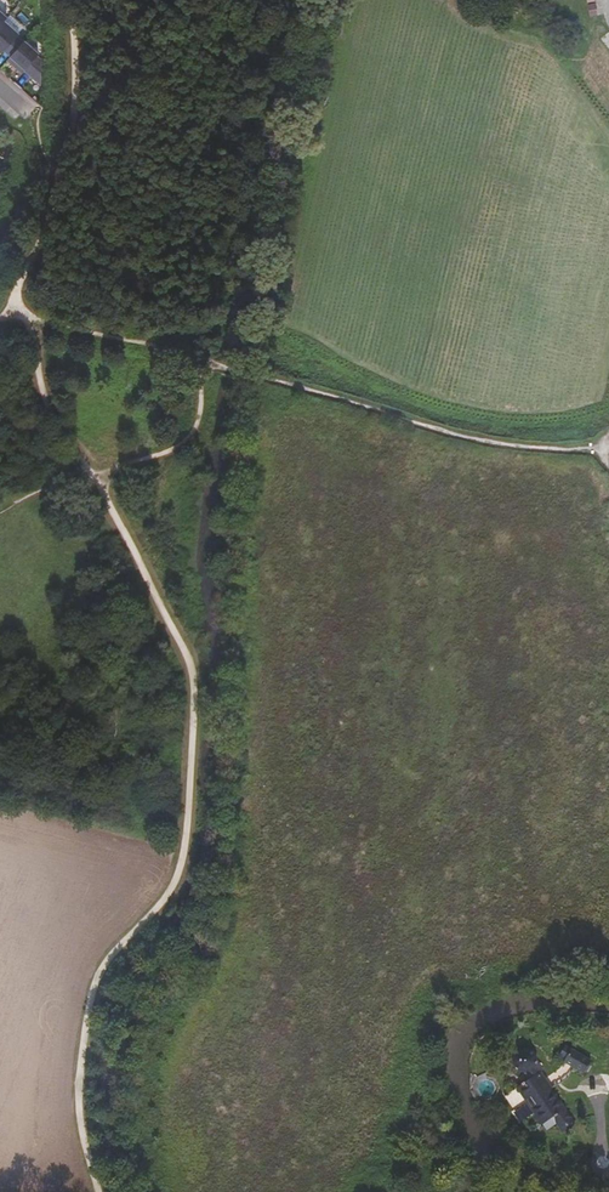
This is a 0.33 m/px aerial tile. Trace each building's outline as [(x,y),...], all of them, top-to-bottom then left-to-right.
[(4,21),(0,25),(0,51),(2,53),(4,51),(10,56),(24,41),(18,36),(19,34),(4,21)] [(40,84),(42,60),(37,56),(39,53),(24,40),(24,41),(10,56),(18,63),(15,66),(22,73),(25,70),(40,84)] [(567,1063),(576,1067),(585,1073),(592,1061),(565,1046),(560,1056),(566,1060),(564,1061),(567,1063)] [(575,1123),(553,1089),(547,1080),(542,1073),(538,1075),(535,1070),(537,1065),(538,1062),(537,1057),(535,1054),(531,1052),(528,1050),(523,1050),(520,1052),(518,1054),(515,1058),(515,1061),(515,1064),(516,1067),(519,1071),(523,1073),(526,1073),(528,1073),(533,1079),(518,1088),(543,1126),(553,1119),(563,1132),(575,1123)] [(574,1070),(576,1067),(567,1063),(563,1070),(547,1080),(553,1089),(571,1077),(574,1070)]
